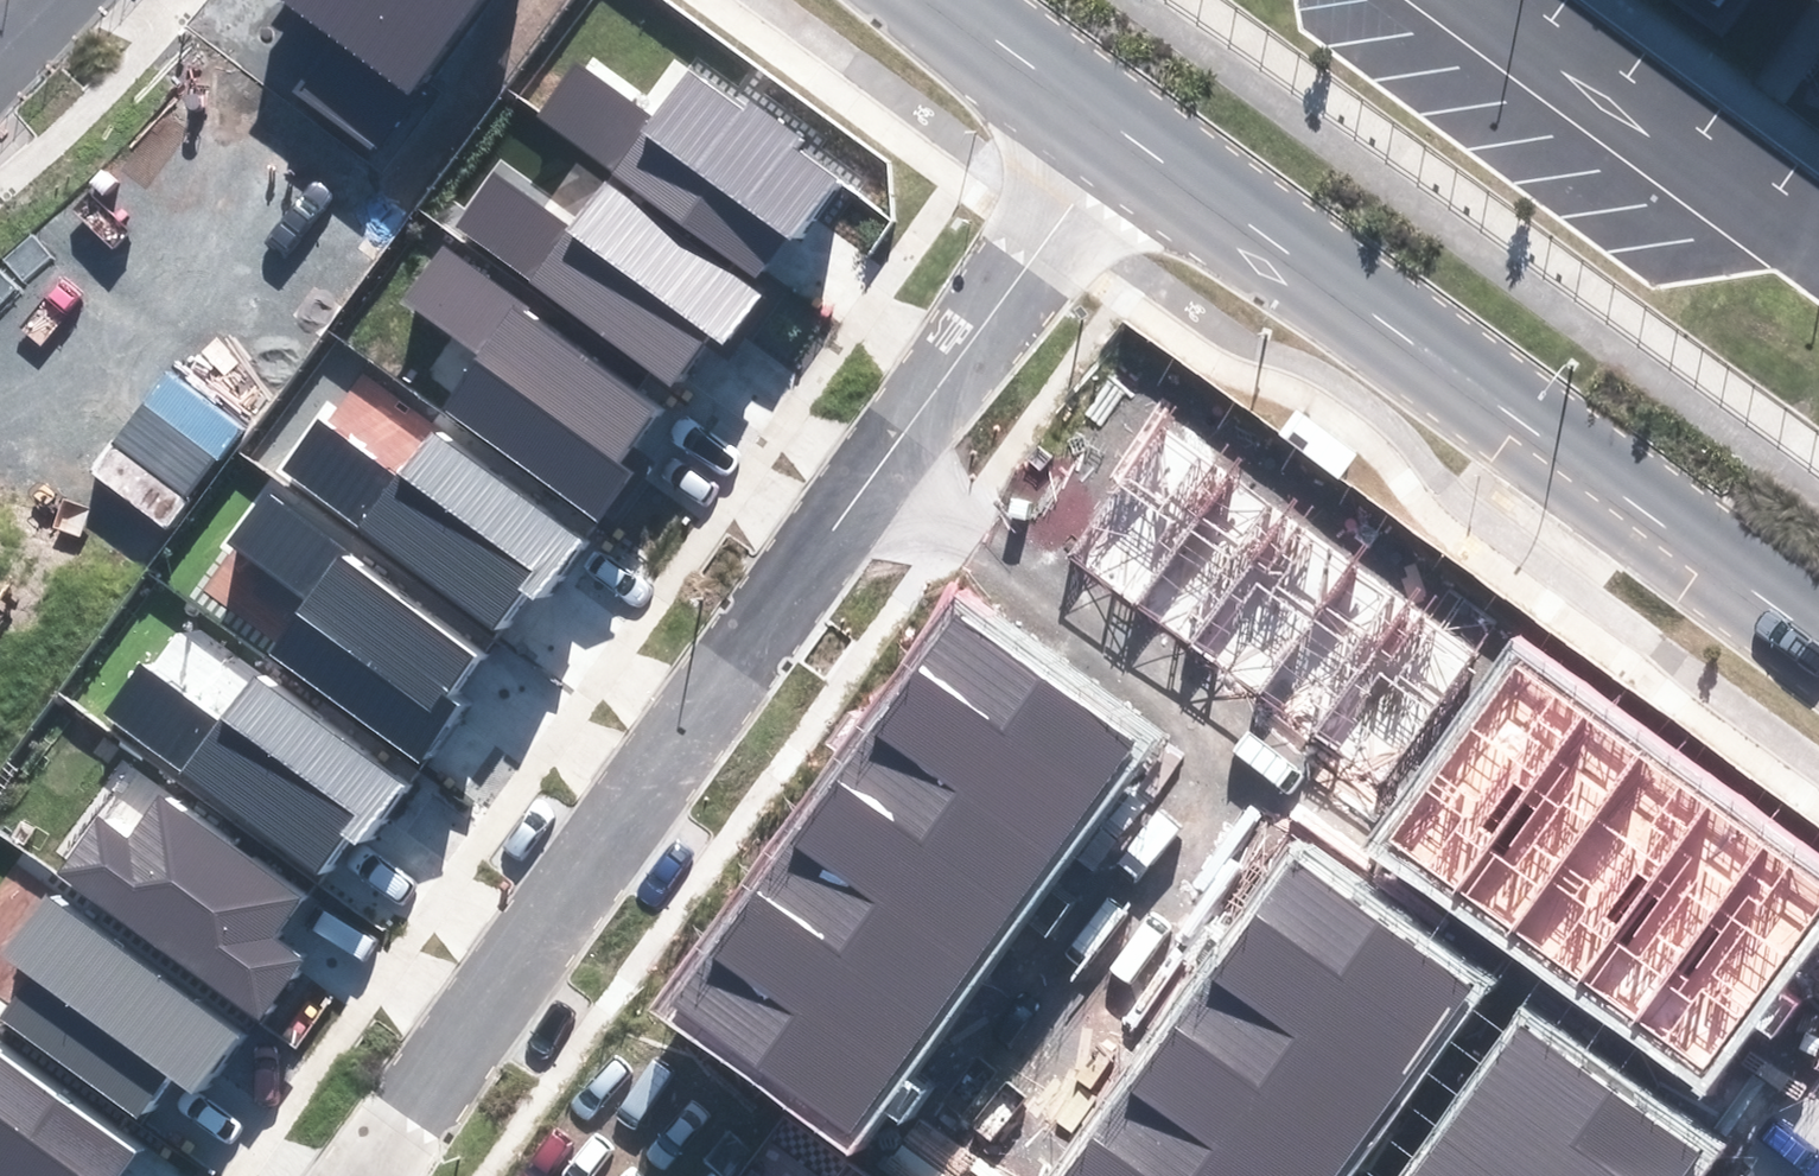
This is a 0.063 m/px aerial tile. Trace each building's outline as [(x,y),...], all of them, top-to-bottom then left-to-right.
[(480,0),(277,0),(410,96),(480,0)] [(575,63),(539,114),(759,270),(785,234),(793,239),(835,180),(688,76),(656,120),(575,63)] [(490,176),(456,224),(670,381),(705,335),(722,346),(758,296),(682,249),(608,180),(573,235),(490,176)] [(651,410),(437,258),(405,302),(488,361),(451,414),(597,517),(628,474),(613,463),(651,410)] [(1364,445),(1300,401),(1283,426),(1347,470),(1364,445)] [(317,423),(282,471),(498,624),(522,590),(536,599),(578,540),(432,436),(399,482),(317,423)] [(1068,554),(1134,603),(1232,473),(1167,424),(1165,426),(1068,554)] [(1134,603),(1193,648),(1291,517),(1232,473),(1134,603)] [(474,651),(259,499),(228,543),(311,602),(273,655),(419,758),(456,706),(442,696),(474,651)] [(1193,648),(1259,697),(1357,566),(1291,517),(1193,648)] [(1259,697),(1317,740),(1415,609),(1357,566),(1259,697)] [(1317,740),(1376,784),(1474,653),(1415,609),(1317,740)] [(844,1151),(1138,744),(951,610),(657,1016),(844,1151)] [(220,722),(139,665),(100,718),(318,872),(387,775),(251,679),(220,722)] [(1524,665),(1392,841),(1458,890),(1590,714),(1524,665)] [(1590,714),(1458,890),(1518,935),(1650,759),(1590,714)] [(1650,759),(1518,935),(1578,979),(1710,804),(1650,759)] [(300,894),(161,795),(128,841),(101,822),(61,877),(259,1018),(300,960),(269,937),(300,894)] [(1710,804),(1578,979),(1637,1023),(1769,847),(1710,804)] [(1637,1023),(1704,1073),(1818,920),(1818,885),(1769,847),(1637,1023)] [(1061,1175),(1340,1175),(1471,990),(1285,859),(1061,1175)] [(233,1030),(47,899),(6,957),(32,976),(0,1020),(137,1117),(168,1073),(191,1089),(233,1030)] [(1708,1150),(1520,1019),(1409,1175),(1689,1175),(1708,1150)] [(131,1150),(0,1057),(0,1175),(112,1175),(131,1150)]
